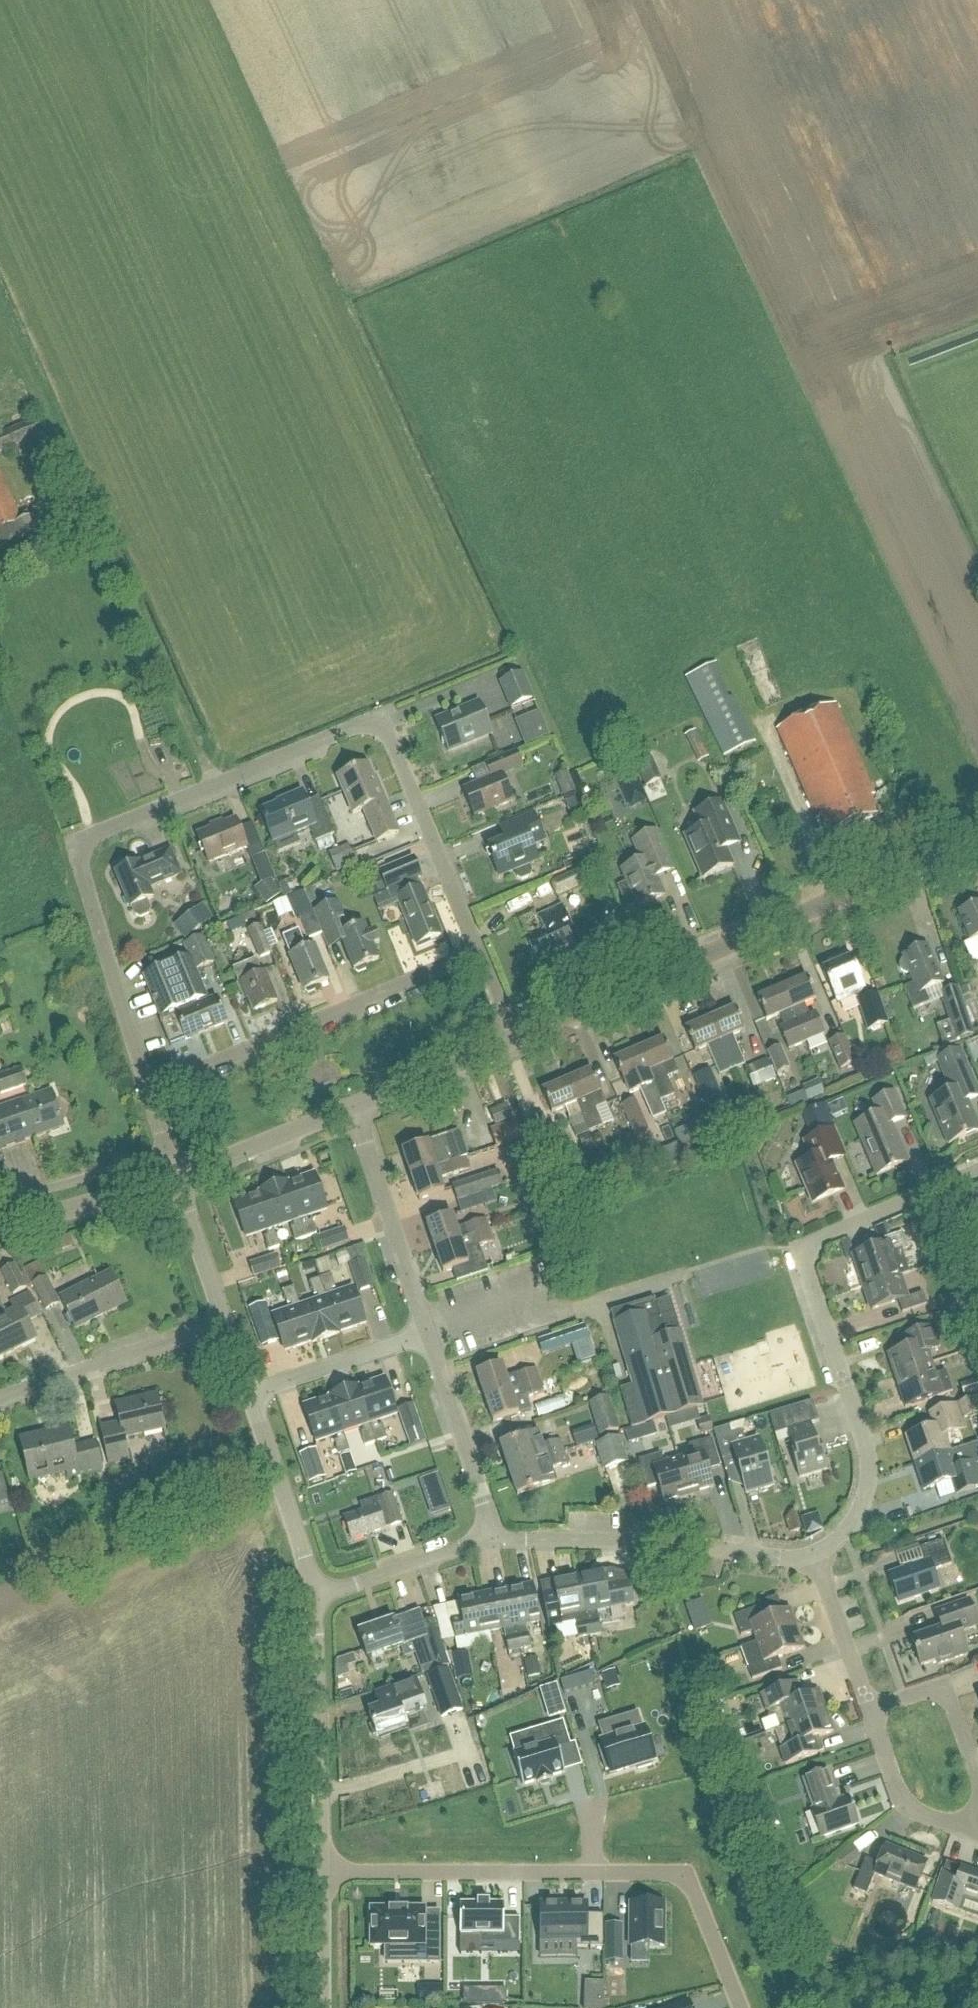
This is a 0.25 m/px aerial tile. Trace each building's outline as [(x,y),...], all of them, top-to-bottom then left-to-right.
[(17,449),(21,459),(34,454),(30,444),(41,439),(35,422),(0,436),(0,456),(17,449)] [(0,473),(0,552),(44,534),(37,517),(21,524),(0,473)] [(755,743),(717,665),(685,681),(723,758),(755,743)] [(523,676),(501,685),(512,710),(534,701),(523,676)] [(535,704),(523,709),(527,719),(539,714),(535,704)] [(449,753),(493,735),(481,705),(436,723),(449,753)] [(835,706),(777,731),(817,823),(822,821),(829,839),(877,818),(869,800),(875,798),(835,706)] [(698,763),(709,757),(696,731),(685,737),(698,763)] [(648,787),(662,781),(647,750),(633,757),(648,787)] [(464,792),(476,819),(513,804),(502,776),(522,768),(517,755),(486,767),(492,780),(464,792)] [(377,788),(368,767),(339,779),(354,817),(364,812),(378,844),(399,836),(379,787),(377,788)] [(633,772),(622,777),(627,787),(637,783),(633,772)] [(317,844),(335,837),(322,804),(309,809),(303,794),(286,801),(287,803),(261,814),(274,845),(311,829),(317,844)] [(685,838),(692,855),(703,880),(733,868),(722,842),(736,837),(722,803),(694,815),(701,831),(685,838)] [(500,878),(515,872),(518,880),(523,882),(530,879),(532,874),(529,867),(539,862),(533,848),(545,842),(535,816),(509,827),(514,840),(490,850),(493,859),(492,860),(500,878)] [(236,822),(198,837),(209,865),(247,850),(251,861),(265,855),(253,826),(240,831),(236,822)] [(627,909),(636,906),(638,909),(663,898),(655,880),(672,873),(656,834),(633,844),(641,864),(622,872),(628,884),(618,888),(627,909)] [(155,901),(150,889),(164,883),(164,884),(182,877),(171,851),(149,861),(150,862),(139,866),(139,865),(116,874),(131,910),(132,910),(136,918),(141,921),(149,917),(152,912),(148,903),(155,901)] [(363,868),(356,852),(338,860),(344,876),(363,868)] [(413,861),(380,875),(392,904),(398,901),(418,950),(430,945),(429,942),(440,938),(421,890),(416,893),(412,883),(421,879),(413,861)] [(577,871),(551,883),(558,899),(584,887),(577,871)] [(323,936),(313,913),(312,914),(304,895),(286,902),(292,917),(295,916),(296,920),(300,918),(310,941),(322,936),(323,936)] [(374,933),(368,936),(365,928),(349,934),(343,921),(346,920),(339,903),(313,913),(323,936),(322,936),(328,951),(342,946),(352,971),(354,970),(355,972),(357,973),(365,970),(365,967),(365,966),(378,961),(373,947),(379,944),(374,933)] [(956,915),(968,944),(977,939),(977,905),(956,915)] [(585,957),(562,908),(539,919),(548,938),(530,947),(544,976),(585,957)] [(257,919),(254,913),(227,924),(232,935),(246,929),(244,925),(257,919)] [(260,927),(248,932),(260,959),(272,954),(260,927)] [(316,993),(316,989),(329,983),(315,948),(307,952),(299,933),(283,939),(291,958),(305,993),(306,993),(309,996),(316,993)] [(188,961),(160,972),(144,979),(162,1023),(161,1024),(171,1048),(227,1024),(217,1000),(208,1004),(195,973),(214,965),(203,940),(183,948),(188,961)] [(904,990),(913,1012),(930,1005),(925,993),(943,986),(926,948),(923,949),(921,947),(913,950),(913,953),(903,958),(904,960),(901,962),(900,966),(899,969),(901,973),(904,975),(907,976),(911,975),(915,985),(904,990)] [(836,962),(838,966),(823,972),(837,1005),(856,998),(868,1032),(883,1026),(873,991),(863,993),(851,960),(849,956),(836,962)] [(262,977),(256,962),(234,971),(245,1001),(249,999),(254,1013),(277,1004),(266,975),(262,977)] [(807,979),(782,990),(806,1046),(825,1038),(814,1013),(808,1016),(805,1008),(817,1003),(807,979)] [(806,1046),(782,990),(757,1000),(767,1025),(780,1020),(783,1027),(778,1029),(788,1053),(806,1046)] [(957,990),(941,995),(956,1042),(972,1037),(957,990)] [(724,1053),(733,1072),(745,1067),(733,1038),(745,1033),(735,1010),(710,1021),(720,1043),(724,1053)] [(720,1043),(710,1021),(685,1031),(695,1054),(707,1049),(711,1059),(710,1059),(718,1078),(733,1072),(724,1053),(720,1043)] [(856,1064),(844,1037),(829,1043),(841,1071),(856,1064)] [(640,1053),(649,1075),(674,1065),(665,1042),(640,1053)] [(781,1047),(767,1053),(777,1075),(790,1069),(781,1047)] [(969,1070),(961,1051),(939,1060),(938,1056),(925,1062),(928,1069),(939,1064),(952,1094),(931,1103),(949,1147),(966,1140),(966,1139),(977,1134),(977,1128),(968,1104),(977,1099),(977,1092),(969,1070)] [(649,1075),(640,1053),(614,1063),(624,1087),(626,1087),(631,1098),(641,1094),(648,1109),(661,1103),(653,1084),(649,1075)] [(27,1087),(22,1071),(0,1079),(0,1096),(27,1087)] [(694,1077),(705,1103),(721,1097),(710,1071),(694,1077)] [(593,1074),(568,1084),(589,1135),(588,1135),(589,1136),(602,1131),(595,1113),(606,1109),(601,1097),(602,1096),(593,1074)] [(693,1076),(680,1081),(688,1102),(701,1096),(693,1076)] [(653,1084),(661,1103),(674,1098),(666,1079),(653,1084)] [(791,1110),(824,1095),(818,1081),(802,1088),(804,1092),(787,1100),(791,1110)] [(589,1135),(568,1084),(543,1094),(552,1117),(566,1111),(570,1122),(568,1123),(576,1141),(588,1135),(589,1135)] [(25,1144),(24,1140),(32,1137),(33,1140),(64,1129),(51,1092),(0,1109),(0,1152),(7,1150),(5,1147),(16,1143),(17,1147),(25,1144)] [(905,1120),(895,1095),(874,1104),(879,1117),(855,1127),(877,1177),(908,1164),(892,1126),(905,1120)] [(636,1101),(622,1107),(636,1139),(650,1133),(636,1101)] [(507,1109),(491,1116),(497,1128),(512,1121),(507,1109)] [(542,1115),(529,1121),(539,1143),(552,1137),(542,1115)] [(516,1124),(491,1132),(496,1149),(521,1141),(516,1124)] [(465,1134),(474,1160),(493,1153),(483,1127),(465,1134)] [(813,1161),(798,1168),(813,1205),(843,1192),(832,1164),(845,1158),(834,1132),(805,1145),(813,1161)] [(458,1135),(403,1153),(411,1178),(467,1159),(458,1135)] [(588,1136),(579,1140),(584,1152),(595,1148),(590,1137),(588,1137),(588,1136)] [(482,1175),(500,1165),(494,1153),(475,1163),(482,1175)] [(640,1158),(627,1164),(632,1174),(645,1169),(640,1158)] [(471,1172),(467,1159),(411,1178),(419,1203),(444,1194),(440,1182),(471,1172)] [(502,1187),(497,1174),(452,1189),(457,1202),(480,1194),(502,1187)] [(288,1185),(287,1185),(306,1240),(317,1236),(312,1223),(309,1224),(307,1219),(327,1212),(315,1176),(288,1185)] [(261,1194),(273,1230),(292,1223),(294,1229),(291,1230),(296,1244),(306,1240),(287,1185),(288,1185),(288,1184),(260,1193),(260,1195),(261,1194)] [(261,1194),(260,1195),(234,1204),(246,1239),(266,1233),(268,1238),(264,1239),(269,1253),(280,1249),(273,1230),(261,1194)] [(480,1194),(457,1202),(461,1215),(485,1207),(480,1194)] [(435,1251),(491,1233),(487,1221),(457,1231),(453,1218),(427,1226),(435,1251)] [(349,1243),(344,1230),(318,1239),(322,1252),(349,1243)] [(495,1245),(491,1233),(435,1251),(443,1276),(452,1273),(456,1285),(488,1275),(480,1250),(495,1245)] [(905,1239),(880,1247),(854,1256),(865,1290),(900,1278),(899,1278),(909,1274),(902,1253),(909,1251),(905,1239)] [(374,1288),(365,1261),(361,1249),(349,1253),(353,1265),(350,1267),(359,1293),(374,1288)] [(281,1270),(276,1257),(250,1266),(254,1279),(281,1270)] [(27,1277),(24,1278),(29,1288),(32,1286),(45,1312),(60,1304),(39,1263),(24,1271),(27,1277)] [(15,1295),(29,1288),(24,1278),(23,1279),(16,1267),(3,1273),(15,1295)] [(60,1301),(75,1330),(126,1305),(111,1276),(60,1301)] [(339,1335),(366,1326),(353,1290),(334,1297),(332,1291),(335,1290),(330,1277),(320,1280),(339,1335)] [(907,1300),(900,1278),(865,1290),(873,1312),(899,1303),(903,1315),(927,1307),(923,1295),(907,1300)] [(319,1302),(300,1308),(312,1344),(311,1344),(312,1345),(340,1336),(339,1335),(320,1280),(309,1284),(314,1297),(317,1296),(319,1302)] [(300,1308),(294,1289),(283,1293),(287,1307),(291,1306),(293,1311),(273,1317),(285,1353),(311,1344),(312,1344),(300,1308)] [(0,1304),(0,1312),(3,1318),(0,1319),(0,1360),(36,1342),(28,1325),(41,1319),(30,1297),(20,1301),(17,1295),(0,1304)] [(621,1390),(632,1429),(703,1408),(702,1405),(690,1366),(681,1333),(678,1334),(673,1315),(660,1319),(656,1305),(655,1303),(656,1302),(655,1301),(611,1314),(611,1315),(612,1314),(633,1386),(621,1390)] [(265,1305),(250,1310),(263,1348),(278,1343),(265,1305)] [(888,1357),(895,1378),(932,1365),(929,1354),(938,1351),(931,1330),(908,1338),(912,1349),(888,1357)] [(526,1361),(561,1349),(556,1337),(522,1348),(526,1361)] [(880,1360),(867,1370),(873,1379),(886,1369),(880,1360)] [(895,1378),(902,1399),(906,1410),(953,1395),(946,1374),(936,1377),(932,1365),(895,1378)] [(476,1375),(485,1400),(541,1382),(537,1369),(507,1380),(502,1366),(476,1375)] [(977,1393),(977,1379),(960,1385),(964,1398),(977,1393)] [(357,1390),(376,1444),(387,1441),(382,1427),(379,1428),(377,1423),(397,1416),(385,1381),(358,1390),(357,1390)] [(541,1382),(485,1400),(493,1425),(519,1416),(515,1404),(545,1393),(541,1382)] [(376,1444),(357,1390),(358,1390),(358,1388),(330,1398),(330,1399),(331,1399),(343,1434),(362,1428),(364,1433),(361,1434),(365,1448),(376,1444)] [(161,1400),(157,1400),(156,1398),(116,1407),(121,1426),(101,1431),(109,1466),(129,1462),(124,1442),(165,1433),(160,1414),(164,1413),(166,1410),(164,1402),(161,1400)] [(562,1398),(529,1410),(533,1421),(566,1410),(562,1398)] [(951,1453),(946,1435),(967,1429),(964,1419),(977,1415),(977,1399),(977,1398),(950,1406),(952,1411),(935,1416),(939,1430),(906,1439),(915,1466),(952,1454),(951,1453)] [(350,1453),(343,1434),(331,1399),(330,1399),(304,1408),(316,1444),(336,1437),(338,1442),(334,1443),(339,1457),(350,1453)] [(610,1399),(590,1405),(600,1438),(619,1432),(610,1399)] [(813,1404),(770,1416),(776,1437),(789,1433),(795,1455),(792,1456),(800,1480),(828,1471),(821,1447),(818,1448),(811,1426),(819,1424),(813,1404)] [(400,1411),(413,1448),(426,1443),(413,1406),(400,1411)] [(697,1422),(701,1437),(713,1433),(709,1419),(697,1422)] [(722,1463),(728,1461),(740,1458),(750,1495),(773,1488),(761,1443),(747,1447),(743,1432),(732,1435),(730,1428),(714,1432),(722,1463)] [(102,1472),(95,1440),(73,1445),(69,1429),(21,1441),(31,1484),(68,1475),(69,1479),(102,1472)] [(628,1446),(642,1442),(638,1429),(625,1433),(628,1446)] [(509,1472),(573,1451),(569,1439),(543,1448),(538,1434),(501,1447),(509,1472)] [(621,1439),(596,1446),(604,1471),(629,1464),(621,1439)] [(692,1458),(679,1462),(689,1496),(714,1489),(709,1472),(721,1469),(712,1441),(689,1447),(692,1458)] [(915,1466),(923,1491),(952,1483),(956,1495),(977,1489),(977,1463),(977,1461),(970,1463),(965,1448),(951,1453),(952,1454),(915,1466)] [(573,1451),(509,1472),(517,1497),(555,1484),(549,1469),(576,1460),(573,1451)] [(316,1452),(301,1457),(310,1484),(325,1479),(316,1452)] [(664,1504),(689,1496),(679,1462),(665,1466),(662,1456),(639,1462),(647,1491),(659,1487),(664,1504)] [(11,1517),(8,1505),(11,1505),(4,1475),(0,1476),(0,1520),(11,1517)] [(402,1525),(392,1496),(380,1500),(380,1499),(363,1505),(365,1512),(344,1519),(351,1542),(385,1531),(385,1530),(402,1525)] [(952,1566),(944,1543),(920,1551),(925,1564),(889,1577),(899,1605),(939,1592),(933,1573),(952,1566)] [(604,1573),(579,1578),(590,1638),(602,1635),(597,1613),(635,1606),(630,1584),(607,1589),(604,1573)] [(590,1638),(579,1578),(553,1583),(556,1595),(543,1597),(549,1630),(576,1625),(579,1640),(590,1638)] [(508,1592),(520,1651),(532,1649),(527,1627),(541,1624),(534,1587),(508,1592)] [(520,1651),(508,1592),(484,1596),(491,1634),(504,1631),(510,1661),(521,1659),(520,1651)] [(491,1634),(484,1596),(458,1601),(462,1620),(452,1622),(456,1641),(491,1634)] [(969,1602),(936,1614),(941,1630),(911,1640),(921,1669),(937,1663),(938,1667),(968,1657),(960,1634),(977,1628),(969,1602)] [(754,1634),(757,1644),(758,1645),(797,1631),(790,1611),(765,1620),(761,1609),(735,1618),(742,1638),(754,1634)] [(394,1622),(359,1635),(368,1662),(416,1646),(414,1641),(427,1637),(419,1614),(406,1618),(406,1619),(394,1623),(394,1622)] [(712,1616),(697,1621),(702,1634),(716,1629),(712,1616)] [(932,1619),(910,1625),(913,1636),(935,1630),(932,1619)] [(741,1649),(746,1662),(753,1682),(782,1671),(778,1660),(804,1651),(797,1631),(758,1645),(757,1644),(741,1649)] [(425,1664),(429,1675),(450,1668),(442,1644),(429,1649),(433,1661),(425,1664)] [(464,1711),(449,1670),(426,1678),(441,1719),(464,1711)] [(407,1728),(404,1719),(427,1711),(416,1680),(374,1694),(380,1711),(369,1714),(373,1727),(369,1728),(373,1737),(376,1736),(377,1738),(407,1728)] [(766,1735),(775,1731),(779,1730),(780,1731),(827,1714),(820,1694),(793,1703),(788,1688),(762,1698),(769,1720),(762,1723),(766,1735)] [(638,1714),(600,1726),(605,1741),(601,1742),(605,1755),(602,1756),(606,1772),(610,1771),(612,1775),(638,1767),(639,1771),(653,1767),(652,1763),(656,1762),(646,1729),(643,1729),(638,1714)] [(834,1734),(827,1714),(780,1731),(779,1730),(775,1731),(782,1751),(780,1752),(786,1767),(824,1754),(819,1739),(834,1734)] [(551,1778),(564,1774),(557,1750),(569,1747),(562,1724),(539,1731),(544,1747),(513,1756),(522,1787),(536,1783),(537,1787),(552,1782),(551,1778)] [(858,1827),(848,1800),(838,1803),(828,1774),(804,1782),(814,1811),(812,1812),(822,1839),(858,1827)] [(916,1892),(927,1865),(886,1848),(879,1866),(866,1861),(854,1891),(867,1897),(875,1876),(916,1892)] [(933,1904),(958,1913),(963,1897),(977,1903),(977,1875),(962,1869),(957,1884),(953,1883),(955,1878),(943,1874),(933,1904)] [(480,1946),(520,1946),(520,1920),(504,1920),(504,1905),(489,1905),(489,1904),(477,1904),(477,1905),(460,1905),(460,1937),(480,1937),(480,1946)] [(541,1905),(541,1943),(576,1943),(576,1949),(603,1949),(603,1917),(587,1917),(587,1905),(541,1905)] [(664,1948),(664,1905),(630,1905),(630,1948),(664,1948)] [(371,1911),(371,1949),(420,1949),(420,1965),(439,1965),(439,1939),(425,1939),(425,1911),(371,1911)]
